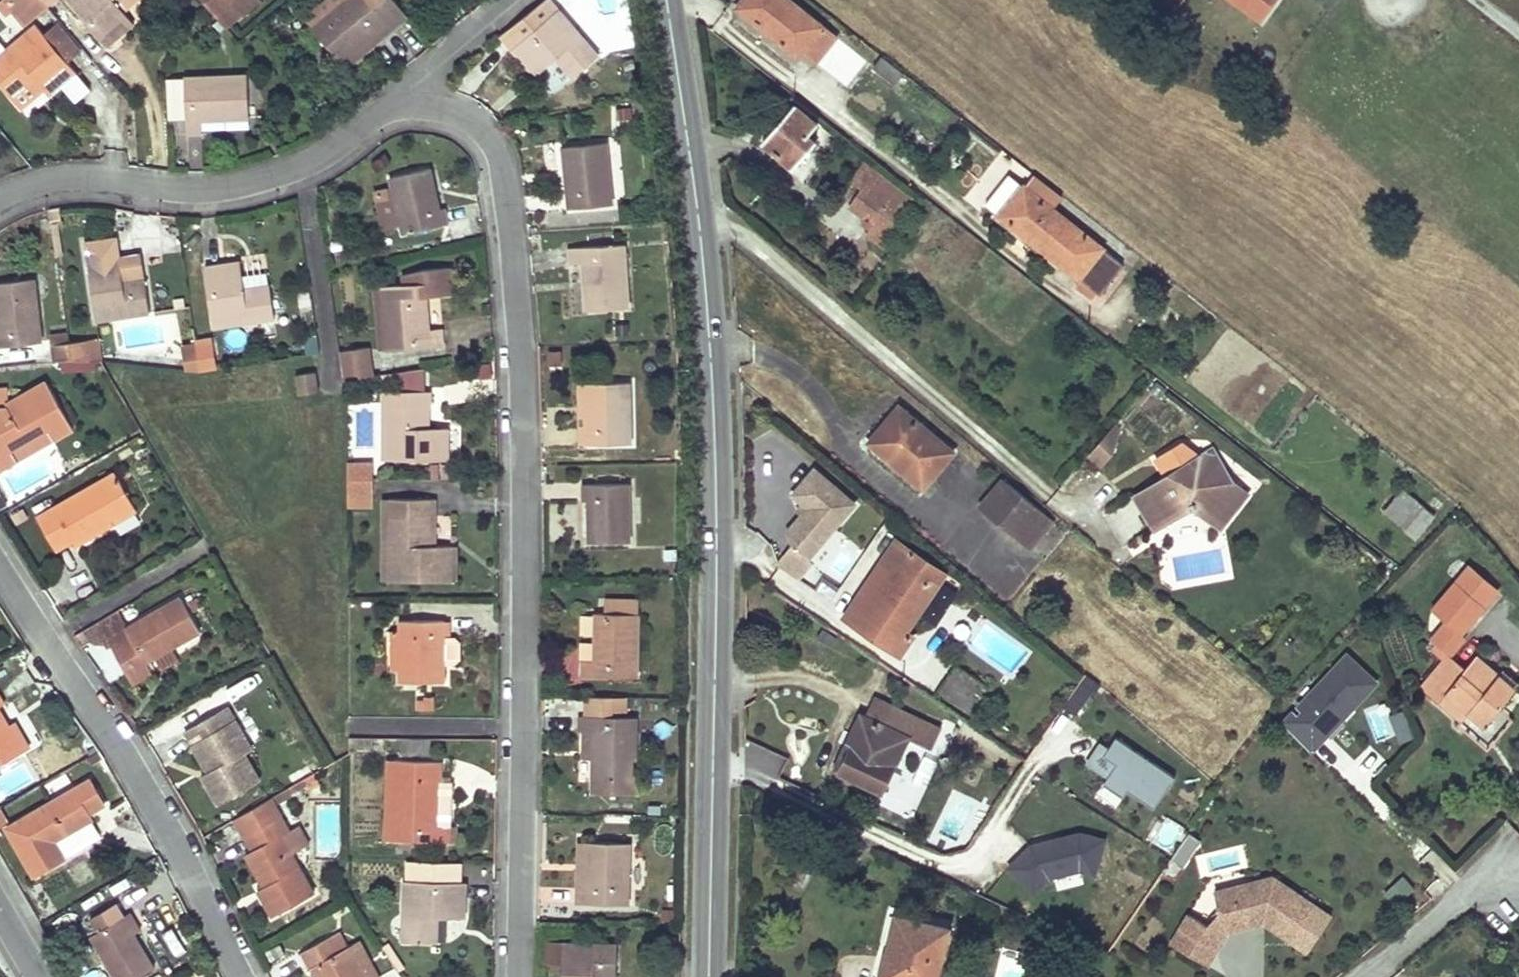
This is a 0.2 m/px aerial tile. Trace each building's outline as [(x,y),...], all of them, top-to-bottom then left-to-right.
[(8,0),(4,0),(23,24),(26,21),(8,0)] [(26,21),(44,6),(39,0),(8,0),(26,21)] [(104,47),(132,23),(115,2),(117,0),(65,0),(104,47)] [(216,18),(223,27),(255,0),(201,0),(216,18)] [(308,23),(312,28),(347,0),(337,0),(308,23)] [(340,62),(375,32),(380,39),(407,17),(393,0),(347,0),(312,28),(340,62)] [(500,35),(535,76),(556,58),(573,78),(599,55),(552,0),(543,0),(500,35)] [(737,7),(745,14),(755,1),(754,0),(743,0),(737,7)] [(745,14),(798,57),(802,52),(815,62),(835,36),(790,0),(754,0),(755,1),(745,14)] [(1226,3),(1265,31),(1288,0),(1228,0),(1226,3)] [(58,22),(43,35),(64,61),(80,48),(58,22)] [(0,53),(0,87),(9,98),(33,78),(48,95),(51,92),(71,75),(74,73),(64,61),(43,35),(34,25),(10,45),(0,53)] [(375,32),(340,62),(345,68),(380,39),(375,32)] [(10,45),(1,33),(0,34),(0,53),(10,45)] [(904,73),(882,56),(874,66),(896,83),(904,73)] [(245,74),(182,77),(185,134),(199,133),(199,120),(247,118),(245,74)] [(794,104),(762,140),(793,167),(816,142),(809,136),(818,125),(794,104)] [(605,142),(562,147),(567,209),(612,205),(605,142)] [(863,161),(850,182),(860,190),(850,206),(864,217),(861,223),(882,238),(912,200),(863,161)] [(388,178),(391,188),(400,225),(402,235),(448,224),(444,207),(439,209),(429,168),(388,178)] [(984,203),(1000,215),(1022,187),(1006,174),(984,203)] [(1078,231),(1049,208),(1060,194),(1034,174),(1024,188),(1022,187),(1000,215),(1099,293),(1122,265),(1103,250),(1078,231)] [(400,225),(391,188),(373,193),(382,230),(400,225)] [(623,245),(566,249),(567,265),(581,264),(584,311),(628,308),(623,245)] [(119,257),(86,261),(96,320),(149,312),(143,277),(123,280),(119,257)] [(239,260),(203,266),(213,327),(274,318),(266,272),(242,276),(239,260)] [(402,285),(380,287),(386,350),(442,345),(441,330),(427,331),(425,297),(452,294),(450,268),(424,270),(401,275),(402,285)] [(0,283),(0,347),(40,344),(34,279),(0,283)] [(386,350),(380,287),(374,288),(380,350),(386,350)] [(51,345),(53,361),(59,361),(71,361),(68,343),(67,333),(53,335),(54,345),(51,345)] [(85,341),(68,343),(71,361),(79,361),(88,361),(85,341)] [(209,341),(196,344),(200,371),(214,369),(209,341)] [(366,347),(339,351),(343,381),(370,377),(366,347)] [(559,352),(546,352),(546,367),(560,367),(559,352)] [(71,361),(59,361),(59,372),(79,370),(79,361),(71,361)] [(398,371),(403,388),(425,382),(420,364),(398,371)] [(315,372),(295,375),(298,394),(318,390),(315,372)] [(18,460),(12,449),(47,429),(53,440),(72,429),(45,381),(7,403),(6,389),(0,389),(0,471),(18,460)] [(628,383),(584,384),(586,445),(630,444),(628,383)] [(586,445),(584,384),(576,384),(577,445),(586,445)] [(384,406),(388,406),(422,406),(422,428),(429,428),(429,392),(406,392),(384,393),(384,406)] [(422,406),(388,406),(389,460),(448,460),(447,428),(429,428),(422,428),(422,406)] [(893,427),(875,448),(922,488),(953,451),(900,407),(887,423),(893,427)] [(887,423),(869,444),(875,448),(893,427),(887,423)] [(12,449),(18,460),(53,440),(47,429),(12,449)] [(1109,432),(1099,444),(1109,453),(1114,437),(1109,432)] [(1234,483),(1199,455),(1183,443),(1164,454),(1175,471),(1135,496),(1155,528),(1188,507),(1191,509),(1194,509),(1196,507),(1221,528),(1248,494),(1234,483)] [(1099,444),(1089,455),(1099,464),(1109,453),(1099,444)] [(1213,447),(1199,455),(1234,483),(1213,447)] [(372,464),(347,464),(347,480),(372,480),(372,464)] [(807,559),(853,504),(813,470),(792,495),(802,504),(807,508),(800,517),(786,534),(791,545),(807,559)] [(113,524),(110,520),(133,506),(114,473),(36,517),(55,551),(71,542),(74,546),(113,524)] [(1003,479),(980,506),(1030,548),(1053,521),(1003,479)] [(372,480),(347,480),(347,496),(372,496),(372,480)] [(628,484),(580,485),(580,501),(586,501),(587,543),(628,542),(628,484)] [(1403,488),(1384,511),(1405,528),(1424,505),(1403,488)] [(433,499),(388,498),(387,580),(454,580),(455,546),(433,546),(433,499)] [(800,517),(807,508),(802,504),(795,512),(800,517)] [(133,506),(110,520),(113,524),(136,512),(133,506)] [(1055,523),(1033,550),(1045,560),(1067,534),(1055,523)] [(891,568),(854,624),(899,654),(911,635),(905,630),(917,611),(929,619),(946,595),(934,587),(943,572),(895,539),(881,561),(891,568)] [(857,562),(843,551),(833,564),(847,574),(857,562)] [(881,561),(844,617),(854,624),(891,568),(881,561)] [(1460,631),(1496,586),(1468,563),(1435,604),(1456,621),(1437,643),(1449,653),(1464,635),(1460,631)] [(841,586),(827,575),(816,590),(830,601),(841,586)] [(191,591),(180,598),(195,625),(206,618),(191,591)] [(129,635),(110,645),(131,683),(151,672),(145,662),(199,631),(195,625),(180,598),(127,628),(125,629),(129,635)] [(593,660),(580,660),(580,676),(635,678),(637,600),(604,600),(603,614),(594,614),(593,660)] [(117,611),(97,623),(109,644),(110,645),(129,635),(125,629),(127,628),(117,611)] [(581,638),(593,638),(593,614),(581,614),(581,638)] [(399,631),(399,669),(399,681),(443,682),(443,620),(399,620),(399,631)] [(97,623),(73,636),(77,641),(84,638),(109,644),(97,623)] [(391,669),(399,669),(399,631),(391,631),(391,669)] [(1449,653),(1421,687),(1438,702),(1439,701),(1462,720),(1470,711),(1485,724),(1515,689),(1475,654),(1464,667),(1449,653)] [(1377,682),(1349,655),(1299,707),(1302,711),(1298,715),(1294,711),(1283,723),(1310,750),(1323,738),(1318,733),(1322,729),(1327,733),(1331,738),(1346,723),(1341,719),(1333,711),(1344,700),(1352,708),(1377,682)] [(953,664),(937,692),(969,713),(987,685),(953,664)] [(579,730),(583,731),(592,731),(592,757),(591,792),(634,793),(635,717),(611,717),(611,712),(611,698),(586,697),(585,716),(579,716),(579,730)] [(875,697),(867,716),(883,725),(892,706),(875,697)] [(433,698),(422,698),(423,711),(433,711),(433,698)] [(611,698),(611,712),(625,712),(626,698),(611,698)] [(1341,719),(1352,708),(1344,700),(1333,711),(1341,719)] [(883,725),(867,716),(860,713),(850,734),(855,737),(838,772),(880,791),(889,774),(906,737),(930,749),(940,728),(892,706),(883,725)] [(251,749),(227,707),(184,732),(193,746),(200,741),(216,768),(209,772),(202,776),(219,804),(260,780),(244,753),(251,749)] [(1407,723),(1402,711),(1390,716),(1395,727),(1407,723)] [(8,726),(0,712),(0,764),(22,752),(8,726)] [(14,723),(8,726),(22,752),(28,748),(14,723)] [(1412,737),(1407,723),(1395,727),(1400,742),(1412,737)] [(1327,733),(1322,729),(1318,733),(1323,738),(1327,733)] [(583,731),(582,757),(592,757),(592,731),(583,731)] [(1108,747),(1102,756),(1115,764),(1106,777),(1102,784),(1122,797),(1127,790),(1153,808),(1174,776),(1115,737),(1108,747)] [(200,741),(193,746),(209,772),(216,768),(200,741)] [(1106,777),(1115,764),(1102,756),(1108,747),(1099,741),(1084,762),(1106,777)] [(384,841),(392,841),(394,760),(385,760),(384,841)] [(394,760),(392,841),(448,843),(449,827),(448,827),(436,827),(437,779),(437,761),(394,760)] [(901,780),(889,774),(880,791),(893,797),(901,780)] [(437,779),(436,827),(448,827),(449,779),(437,779)] [(0,811),(0,830),(2,829),(30,877),(62,859),(52,841),(90,819),(87,814),(102,805),(88,780),(9,826),(0,810),(0,811)] [(974,806),(956,797),(939,832),(957,841),(974,806)] [(232,819),(250,851),(268,884),(261,888),(264,893),(259,896),(270,917),(312,894),(290,853),(281,835),(287,831),(268,798),(232,819)] [(1429,848),(1412,819),(1398,827),(1415,857),(1429,848)] [(287,831),(281,835),(290,853),(305,845),(296,827),(287,831)] [(1201,842),(1187,832),(1170,856),(1184,866),(1201,842)] [(1030,845),(1008,867),(1033,892),(1048,877),(1078,869),(1094,874),(1103,839),(1079,833),(1030,845)] [(576,903),(583,903),(584,842),(577,841),(576,903)] [(584,842),(583,903),(628,904),(629,843),(584,842)] [(250,851),(243,854),(261,888),(268,884),(250,851)] [(440,862),(404,861),(402,941),(434,942),(435,917),(463,918),(464,882),(458,882),(440,881),(440,862)] [(440,862),(440,881),(458,882),(458,863),(440,862)] [(1416,884),(1403,871),(1381,894),(1394,906),(1416,884)] [(1315,907),(1274,879),(1217,894),(1226,925),(1262,915),(1267,918),(1264,922),(1292,940),(1315,907)] [(1225,937),(1229,931),(1227,932),(1226,925),(1217,894),(1200,898),(1190,916),(1225,937)] [(122,918),(114,905),(89,919),(97,932),(90,936),(113,976),(137,976),(151,969),(132,935),(122,918)] [(896,914),(886,956),(892,957),(901,916),(896,914)] [(128,915),(122,918),(132,935),(137,931),(128,915)] [(1262,915),(1226,925),(1227,932),(1229,931),(1264,922),(1267,918),(1262,915)] [(886,956),(881,976),(936,976),(948,927),(901,916),(892,957),(886,956)] [(1190,916),(1181,930),(1216,952),(1225,937),(1190,916)] [(1216,952),(1181,930),(1172,945),(1207,966),(1216,952)] [(309,969),(314,966),(320,976),(362,976),(346,948),(338,932),(299,954),(308,970),(309,969)] [(346,948),(362,976),(378,976),(358,942),(346,948)] [(546,963),(562,963),(562,976),(614,976),(616,976),(617,943),(546,942),(546,963)] [(277,946),(263,953),(268,962),(282,955),(277,946)] [(309,969),(313,976),(320,976),(314,966),(309,969)]
